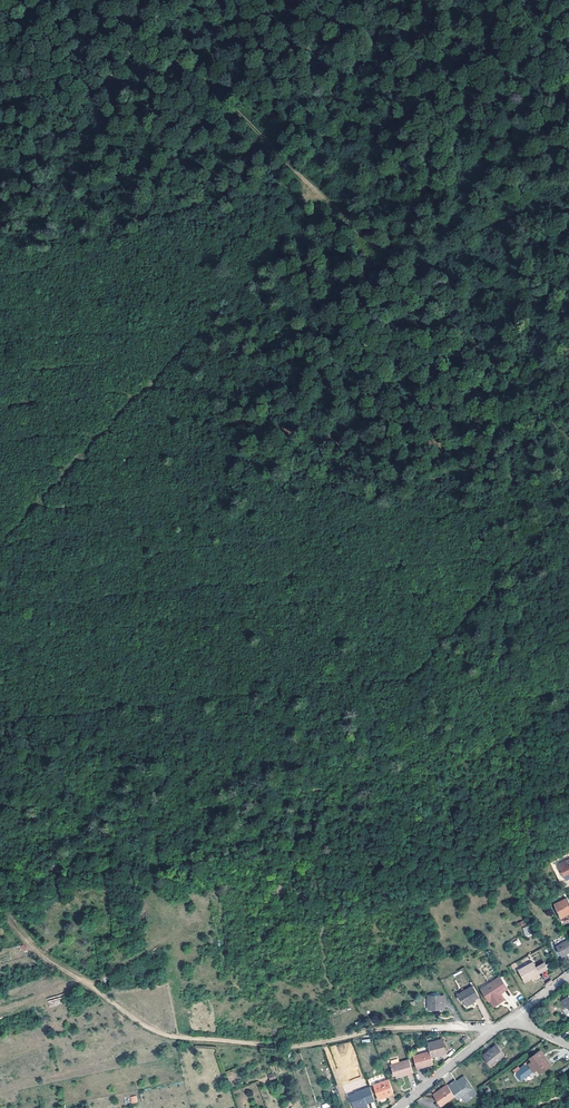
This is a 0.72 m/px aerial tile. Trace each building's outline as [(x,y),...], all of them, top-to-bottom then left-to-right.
[(552,868),(560,883),(568,878),(568,860),(552,868)] [(567,898),(554,905),(561,918),(568,914),(568,902),(567,898)] [(526,937),(532,935),(528,926),(522,928),(526,937)] [(568,941),(556,948),(561,958),(568,954),(568,943),(568,941)] [(535,967),(532,962),(518,970),(524,981),(538,973),(535,967)] [(547,968),(543,962),(535,967),(538,973),(547,968)] [(502,979),(500,976),(487,985),(489,987),(483,991),(489,1000),(490,1000),(494,1006),(500,1001),(496,996),(500,993),(508,988),(502,979)] [(473,985),(463,991),(458,994),(462,999),(463,999),(467,1004),(469,1002),(472,1001),(471,999),(473,998),(479,994),(473,985)] [(444,1009),(444,996),(428,996),(428,1009),(444,1009)] [(568,996),(560,1001),(564,1008),(567,1006),(568,1009),(568,997),(568,996)] [(430,1052),(431,1058),(441,1056),(446,1054),(443,1043),(433,1045),(433,1044),(428,1045),(430,1052)] [(504,1055),(496,1045),(484,1056),(486,1059),(485,1061),(486,1061),(491,1068),(501,1060),(500,1058),(504,1055)] [(544,1055),(541,1050),(530,1058),(532,1061),(529,1063),(534,1071),(537,1069),(541,1073),(553,1064),(549,1061),(548,1061),(545,1058),(544,1058),(542,1057),(544,1056),(544,1055)] [(431,1058),(430,1052),(412,1057),(416,1070),(426,1067),(426,1065),(432,1064),(432,1062),(431,1058)] [(413,1073),(409,1059),(390,1065),(393,1075),(402,1073),(403,1075),(413,1073)] [(458,1083),(467,1095),(474,1090),(465,1076),(460,1079),(461,1081),(458,1083)] [(392,1092),(388,1080),(373,1085),(377,1099),(382,1097),(382,1096),(392,1092)] [(448,1086),(455,1096),(457,1099),(462,1096),(463,1097),(467,1095),(458,1083),(457,1082),(456,1080),(448,1086)] [(442,1105),(455,1096),(448,1086),(447,1084),(443,1087),(444,1089),(435,1095),(442,1105)] [(365,1105),(366,1104),(366,1103),(374,1100),(369,1087),(360,1090),(354,1092),(354,1093),(349,1095),(353,1107),(356,1107),(365,1105)] [(467,1095),(463,1097),(464,1098),(469,1099),(477,1094),(474,1090),(467,1095)] [(136,1095),(130,1097),(132,1104),(138,1102),(136,1095)]
